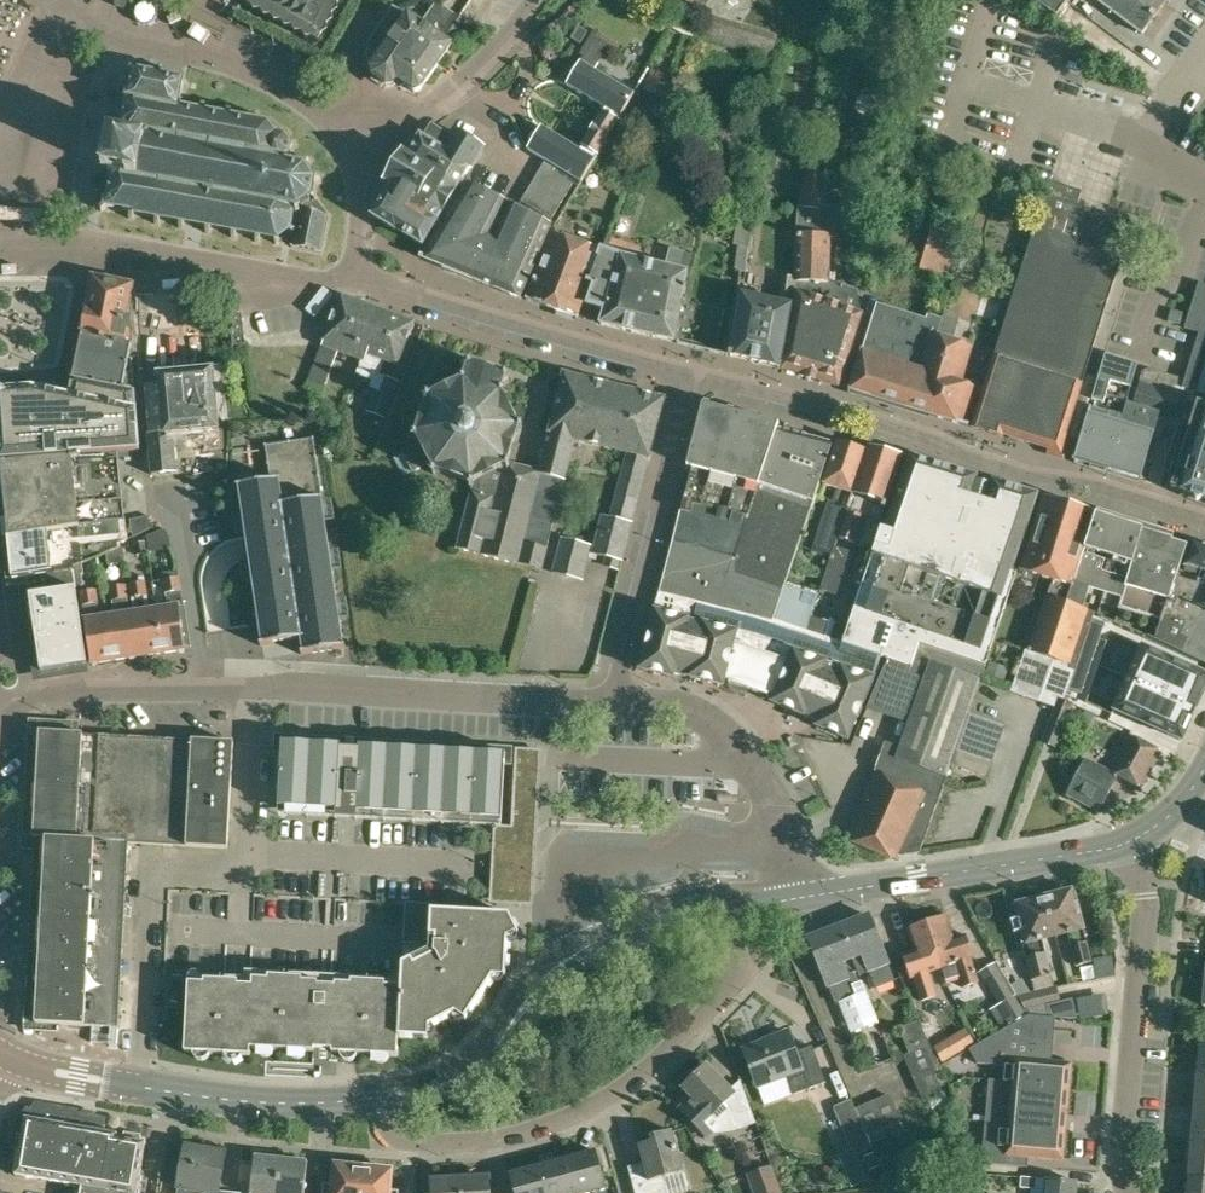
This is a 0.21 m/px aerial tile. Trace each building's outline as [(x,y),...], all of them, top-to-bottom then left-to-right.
[(166,6),(155,0),(115,0),(157,22),(166,6)] [(244,3),(253,8),(254,14),(261,11),(264,18),(272,15),(275,24),(282,22),(285,29),(293,27),(296,35),(302,33),(305,41),(311,39),(319,43),(323,35),(330,32),(327,24),(335,22),(332,14),(341,12),(338,4),(347,1),(347,0),(246,0),(244,3)] [(1057,19),(1071,0),(1029,0),(1057,19)] [(1142,34),(1167,1),(1166,0),(1096,0),(1142,34)] [(370,63),(373,66),(372,68),(373,77),(387,86),(395,83),(402,87),(404,83),(415,90),(421,91),(468,23),(437,1),(421,24),(408,15),(407,17),(393,7),(365,47),(370,50),(368,54),(370,63)] [(587,32),(578,26),(571,38),(581,43),(587,32)] [(588,136),(583,146),(581,150),(541,126),(527,149),(556,166),(554,171),(579,186),(648,69),(647,68),(635,89),(629,86),(611,75),(609,79),(580,61),(576,68),(574,67),(568,76),(570,77),(566,85),(606,108),(603,112),(602,112),(588,136)] [(105,203),(99,207),(101,209),(102,211),(107,207),(130,212),(129,219),(134,220),(136,212),(155,215),(154,223),(159,224),(160,217),(180,220),(179,227),(184,228),(186,221),(187,221),(203,224),(207,224),(205,232),(211,233),(212,225),(233,229),(232,237),(261,242),(262,235),(277,237),(275,245),(278,244),(282,244),(290,244),(291,244),(293,247),(323,252),(329,215),(329,213),(318,200),(320,198),(315,194),(317,183),(323,181),(322,175),(316,177),(307,164),(311,159),(307,157),(303,162),(292,160),(292,146),(297,145),(297,140),(292,142),(285,137),(288,133),(270,118),(267,121),(258,120),(259,112),(254,111),(253,119),(232,115),(234,108),(228,107),(227,114),(208,110),(209,104),(203,103),(202,109),(184,106),(185,99),(182,98),(184,85),(189,86),(189,81),(186,80),(184,79),(184,75),(180,74),(179,78),(161,75),(161,71),(157,70),(156,74),(137,70),(138,66),(134,66),(133,69),(132,69),(131,70),(129,70),(128,74),(132,75),(131,77),(128,77),(121,79),(120,86),(124,90),(130,91),(129,94),(124,93),(123,98),(125,98),(119,133),(109,131),(102,168),(112,170),(105,203)] [(4,158),(25,163),(22,177),(45,182),(60,120),(15,109),(4,158)] [(404,156),(396,169),(449,202),(483,148),(456,131),(452,137),(433,125),(425,139),(423,137),(409,159),(404,156)] [(546,160),(524,196),(549,211),(554,203),(559,206),(573,183),(553,171),(556,167),(546,160)] [(449,202),(396,169),(389,181),(394,183),(373,216),(396,231),(397,229),(423,245),(424,242),(429,245),(437,232),(432,229),(449,202)] [(797,278),(795,292),(798,293),(785,369),(799,374),(799,376),(821,383),(822,381),(839,386),(860,315),(857,293),(851,292),(852,289),(829,283),(830,237),(836,237),(836,212),(837,212),(837,210),(824,209),(825,173),(807,172),(799,207),(798,207),(796,278),(797,278)] [(467,183),(437,232),(429,245),(422,257),(465,275),(497,198),(467,183)] [(1062,448),(1133,222),(1076,204),(1079,198),(1047,188),(973,423),(1039,444),(1041,441),(1062,448)] [(497,198),(465,275),(489,285),(520,210),(497,198)] [(551,225),(520,210),(489,285),(521,298),(551,225)] [(935,221),(932,232),(931,231),(920,269),(948,276),(964,229),(935,221)] [(551,308),(575,241),(551,233),(528,300),(551,308)] [(602,250),(590,283),(596,284),(590,304),(606,309),(622,257),(607,252),(612,237),(607,235),(602,250)] [(575,241),(551,308),(578,317),(590,283),(602,250),(575,241)] [(622,257),(606,309),(601,324),(674,341),(687,272),(679,270),(685,252),(671,249),(664,267),(622,257)] [(952,268),(968,272),(972,255),(957,251),(952,268)] [(797,278),(796,278),(782,278),(778,303),(743,293),(732,354),(781,369),(795,292),(797,278)] [(92,285),(83,333),(130,342),(131,320),(125,319),(132,286),(101,279),(92,285)] [(32,324),(40,286),(15,280),(6,319),(32,324)] [(1193,280),(1180,327),(1204,334),(1204,284),(1193,280)] [(62,288),(58,312),(78,315),(81,291),(62,288)] [(365,361),(384,312),(341,295),(306,388),(323,394),(339,351),(361,359),(365,361)] [(909,406),(935,317),(929,315),(927,320),(877,304),(851,388),(909,406)] [(1179,324),(1183,313),(1171,310),(1168,321),(1179,324)] [(365,361),(361,359),(356,374),(372,380),(369,387),(374,390),(366,411),(386,421),(402,384),(380,374),(385,360),(398,365),(414,323),(384,312),(365,361)] [(935,317),(909,406),(967,424),(979,388),(962,382),(973,347),(936,335),(941,319),(935,317)] [(56,345),(72,346),(74,323),(58,322),(56,345)] [(130,342),(83,333),(74,378),(134,390),(137,391),(134,359),(130,358),(130,342)] [(1090,407),(1074,461),(1141,480),(1147,460),(1152,462),(1156,448),(1150,446),(1159,415),(1175,420),(1182,395),(1177,394),(1182,377),(1149,367),(1143,370),(1137,388),(1131,386),(1137,364),(1105,354),(1091,400),(1099,403),(1097,409),(1090,407)] [(502,472),(505,470),(509,465),(507,463),(519,430),(522,429),(520,426),(518,426),(504,395),(508,392),(502,390),(504,379),(508,377),(506,373),(502,375),(475,366),(471,362),(468,365),(470,368),(464,378),(460,378),(460,382),(431,396),(427,395),(425,399),(429,400),(418,434),(416,433),(414,437),(417,438),(419,443),(402,451),(411,470),(429,461),(432,467),(431,471),(434,472),(435,470),(468,481),(470,485),(474,483),(502,472)] [(174,433),(219,427),(212,368),(158,374),(165,432),(149,434),(154,474),(178,472),(174,433)] [(617,451),(633,390),(564,373),(554,411),(607,425),(602,447),(617,451)] [(73,378),(73,380),(69,397),(48,392),(32,389),(13,391),(2,391),(0,394),(0,460),(0,461),(0,462),(119,452),(139,450),(137,429),(136,410),(134,390),(74,378),(73,378)] [(633,390),(617,451),(628,453),(612,517),(603,515),(593,553),(623,560),(648,459),(650,460),(665,398),(633,390)] [(1199,402),(1175,489),(1204,498),(1204,403),(1199,402)] [(673,678),(674,673),(742,415),(713,407),(703,404),(687,466),(691,467),(639,669),(673,678)] [(607,425),(554,411),(539,473),(564,479),(565,479),(575,440),(602,447),(607,425)] [(778,424),(742,415),(674,673),(714,684),(781,428),(778,427),(778,424)] [(832,444),(781,428),(714,684),(723,686),(724,682),(773,698),(772,702),(818,722),(816,726),(848,740),(874,678),(881,657),(911,667),(919,644),(984,667),(985,667),(1017,575),(1011,573),(1037,495),(994,481),(993,485),(976,479),(977,476),(911,456),(886,531),(882,530),(849,629),(847,628),(842,644),(807,632),(807,633),(773,622),(832,444)] [(345,646),(323,500),(325,499),(325,498),(323,498),(320,476),(321,476),(315,437),(266,444),(269,464),(270,464),(272,481),(238,485),(238,487),(240,487),(262,643),(261,643),(261,645),(301,639),(303,652),(302,652),(302,654),(346,647),(346,646),(345,646)] [(853,493),(867,452),(854,448),(852,443),(847,441),(842,445),(838,443),(825,483),(839,487),(835,500),(829,499),(813,551),(832,557),(835,547),(838,537),(853,493)] [(867,452),(853,493),(838,537),(856,543),(864,517),(881,523),(887,503),(902,457),(869,446),(867,452)] [(119,452),(0,462),(3,493),(121,475),(119,452)] [(539,473),(509,465),(505,470),(502,472),(470,485),(455,551),(542,572),(564,479),(539,473)] [(121,475),(3,493),(5,515),(123,497),(121,475)] [(1084,546),(1095,515),(1096,512),(1046,496),(1021,571),(1053,581),(1030,651),(1026,649),(1011,693),(1039,702),(1053,660),(1076,668),(1078,661),(1083,647),(1088,633),(1092,618),(1094,614),(1067,602),(1074,581),(1084,546)] [(123,497),(5,515),(8,539),(94,524),(125,518),(123,497)] [(1158,535),(1095,515),(1084,546),(1074,581),(1123,596),(1120,607),(1162,620),(1166,613),(1177,576),(1176,576),(1187,545),(1171,540),(1171,538),(1158,535)] [(126,520),(127,538),(151,528),(150,516),(126,520)] [(94,524),(8,539),(11,578),(73,567),(89,560),(106,553),(118,547),(118,543),(127,539),(127,538),(126,520),(125,518),(94,524)] [(591,545),(562,538),(553,572),(582,580),(591,545)] [(136,556),(148,553),(145,541),(133,543),(136,556)] [(1162,620),(1158,635),(1156,639),(1182,651),(1204,663),(1204,547),(1193,543),(1184,570),(1196,574),(1198,568),(1201,570),(1196,583),(1177,576),(1166,613),(1162,620)] [(118,547),(106,553),(109,571),(125,568),(122,547),(119,548),(118,547)] [(835,547),(832,557),(821,590),(838,595),(852,552),(835,547)] [(648,555),(642,580),(660,585),(665,559),(648,555)] [(168,607),(156,608),(162,653),(185,649),(178,606),(184,605),(179,576),(169,578),(168,572),(162,574),(164,579),(168,607)] [(162,653),(156,608),(146,610),(146,605),(148,605),(144,576),(138,577),(139,582),(130,584),(140,656),(162,653)] [(77,597),(76,593),(11,578),(17,611),(77,602),(77,597)] [(106,615),(112,660),(136,656),(125,584),(110,586),(113,610),(116,610),(117,614),(106,615)] [(795,585),(787,609),(819,619),(827,596),(795,585)] [(95,589),(93,589),(80,591),(81,592),(91,663),(112,660),(106,615),(97,616),(96,612),(98,612),(95,589)] [(77,602),(17,611),(14,612),(16,621),(18,621),(26,672),(86,663),(77,602)] [(842,644),(847,628),(813,617),(807,632),(842,644)] [(1092,618),(1088,633),(1100,637),(1105,623),(1092,618)] [(1088,633),(1083,647),(1095,651),(1100,637),(1088,633)] [(911,667),(905,685),(919,690),(899,748),(889,745),(879,773),(876,772),(847,840),(897,861),(899,856),(919,853),(946,777),(945,777),(950,764),(987,777),(993,764),(1006,727),(968,713),(984,667),(919,644),(911,667)] [(1113,710),(1180,740),(1182,741),(1192,719),(1196,710),(1204,689),(1204,674),(1142,646),(1113,710)] [(1083,647),(1078,661),(1091,665),(1095,651),(1083,647)] [(7,661),(11,681),(24,678),(20,658),(7,661)] [(1076,668),(1073,675),(1086,680),(1091,665),(1078,661),(1076,668)] [(1073,675),(1068,690),(1081,694),(1086,680),(1073,675)] [(1057,748),(1073,704),(1058,699),(1041,742),(1057,748)] [(91,1042),(108,1042),(108,1043),(117,1044),(118,1027),(119,1027),(128,842),(228,848),(234,741),(39,732),(34,838),(46,838),(37,1023),(91,1026),(91,1042)] [(1129,734),(1109,771),(1119,776),(1141,788),(1161,751),(1129,734)] [(279,807),(406,814),(502,819),(505,753),(282,741),(279,807)] [(1119,776),(1109,771),(1086,759),(1067,794),(1099,812),(1119,776)] [(1043,894),(1054,935),(1067,932),(1076,966),(1091,962),(1072,890),(1061,893),(1060,890),(1043,894)] [(1054,935),(1043,894),(1028,898),(1029,901),(1016,905),(1026,941),(1022,942),(1032,979),(1051,974),(1042,938),(1054,935)] [(402,964),(401,979),(398,1037),(428,1039),(428,1038),(431,1038),(433,1037),(434,1035),(435,1033),(435,1030),(434,1028),(433,1025),(452,1016),(453,1020),(455,1021),(457,1022),(459,1023),(461,1022),(463,1021),(464,1020),(466,1020),(492,981),(495,983),(497,983),(499,983),(501,983),(503,981),(504,979),(505,977),(506,977),(508,942),(512,943),(514,942),(516,941),(517,940),(518,937),(518,935),(518,933),(519,933),(509,914),(508,915),(503,914),(433,910),(433,904),(406,902),(403,944),(417,945),(422,954),(402,964)] [(851,959),(858,975),(868,971),(875,988),(894,980),(868,915),(841,925),(854,958),(851,959)] [(947,915),(926,922),(941,967),(946,980),(960,975),(964,987),(979,982),(971,959),(974,958),(966,934),(954,938),(947,915)] [(941,967),(926,922),(907,929),(915,951),(903,955),(910,978),(914,977),(922,1000),(937,995),(928,971),(941,967)] [(854,958),(841,925),(808,938),(834,1003),(838,1002),(850,1033),(876,1023),(860,981),(860,980),(858,975),(851,959),(854,958)] [(1017,997),(1001,971),(996,962),(979,972),(1010,1025),(1028,1015),(1017,997)] [(1001,971),(1017,997),(1019,996),(1027,1010),(1061,1001),(1057,986),(1025,995),(1025,991),(1027,989),(1011,965),(1001,971)] [(398,1037),(401,979),(250,970),(249,978),(225,976),(189,974),(185,1051),(193,1051),(195,1055),(198,1058),(202,1059),(206,1058),(209,1056),(211,1052),(225,1053),(226,1057),(229,1060),(233,1061),(237,1060),(241,1058),(243,1054),(250,1055),(251,1047),(257,1048),(258,1051),(261,1054),(265,1055),(269,1055),(273,1052),(275,1049),(289,1049),(290,1053),(293,1056),(296,1057),(300,1057),(303,1055),(306,1052),(306,1051),(306,1050),(314,1051),(314,1048),(332,1049),(332,1052),(340,1052),(341,1056),(344,1059),(348,1060),(352,1059),(355,1057),(357,1053),(372,1054),(373,1058),(376,1061),(380,1062),(384,1061),(387,1059),(389,1055),(397,1056),(398,1037)] [(166,990),(165,1007),(178,1008),(179,990),(166,990)] [(1029,1016),(968,1049),(976,1064),(1015,1067),(1014,1082),(988,1079),(985,1123),(981,1163),(1028,1167),(1029,1155),(1035,1155),(1061,1158),(1064,1124),(1067,1086),(1069,1066),(1047,1064),(1048,1046),(1053,1047),(1055,1018),(1029,1016)] [(928,1045),(925,1039),(919,1022),(901,1029),(910,1052),(903,1055),(921,1096),(946,1085),(936,1061),(929,1045),(928,1045)] [(793,1093),(825,1080),(811,1044),(810,1045),(810,1047),(796,1053),(787,1030),(771,1036),(772,1039),(743,1050),(757,1085),(785,1074),(793,1093)] [(944,1031),(925,1039),(928,1045),(929,1045),(936,1061),(954,1054),(944,1031)] [(740,1080),(731,1090),(706,1065),(683,1087),(696,1099),(683,1112),(698,1128),(727,1100),(737,1129),(755,1123),(740,1080)] [(1197,1077),(1195,1108),(1204,1109),(1204,1078),(1197,1077)] [(889,1094),(854,1109),(855,1110),(856,1110),(868,1137),(872,1144),(887,1138),(890,1136),(904,1130),(899,1120),(901,1120),(889,1094)] [(855,1110),(854,1109),(850,1100),(832,1107),(851,1150),(838,1155),(850,1186),(867,1180),(857,1155),(872,1149),(867,1138),(868,1137),(856,1110),(855,1110)] [(1192,1138),(1204,1140),(1204,1109),(1195,1108),(1192,1138)] [(145,1143),(146,1143),(146,1139),(141,1138),(141,1135),(125,1132),(124,1135),(117,1134),(24,1118),(14,1176),(65,1184),(63,1192),(136,1192),(145,1143)] [(683,1172),(671,1130),(653,1135),(655,1140),(639,1145),(647,1171),(630,1176),(635,1192),(668,1192),(663,1177),(683,1172)] [(1192,1138),(1189,1169),(1204,1170),(1204,1140),(1192,1138)] [(225,1153),(185,1145),(178,1189),(179,1189),(178,1192),(196,1192),(204,1192),(218,1192),(225,1153)] [(577,1192),(589,1192),(591,1192),(592,1192),(607,1192),(595,1151),(567,1158),(577,1192)] [(280,1158),(255,1156),(252,1190),(241,1189),(241,1192),(276,1192),(280,1158)] [(276,1192),(304,1192),(307,1161),(280,1158),(276,1192)] [(538,1166),(545,1192),(577,1192),(567,1158),(538,1166)] [(363,1167),(335,1164),(333,1183),(323,1182),(322,1192),(361,1192),(363,1167)] [(772,1165),(746,1174),(753,1192),(782,1192),(772,1165)] [(538,1166),(509,1174),(514,1192),(545,1192),(538,1166)] [(399,1190),(388,1188),(390,1169),(363,1167),(361,1192),(399,1192),(399,1190)] [(1187,1192),(1204,1192),(1204,1170),(1189,1169),(1187,1192)] [(459,1178),(460,1192),(491,1192),(490,1176),(459,1178)] [(1035,1190),(1035,1179),(1035,1178),(1021,1177),(1020,1188),(1035,1190)] [(459,1178),(430,1179),(431,1192),(460,1192),(459,1178)] [(1076,1182),(1046,1179),(1044,1192),(1075,1192),(1076,1182)]
